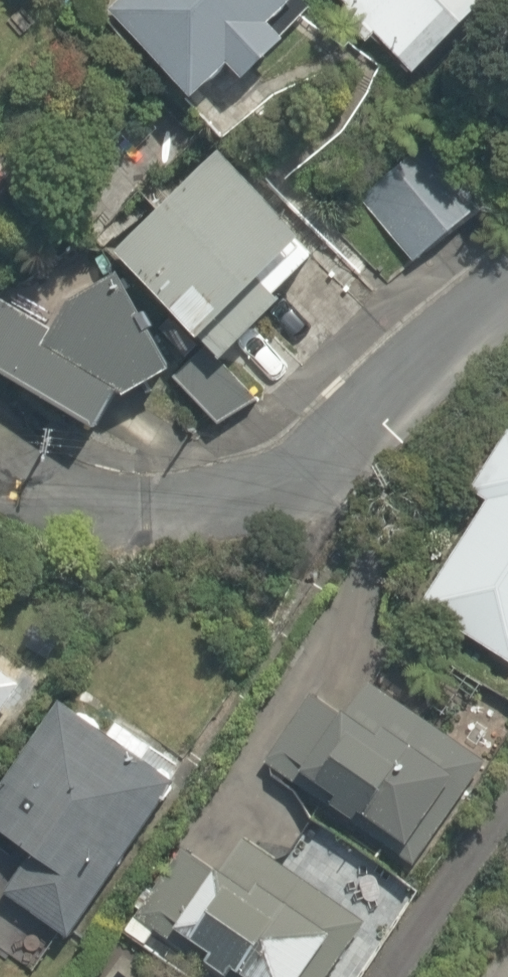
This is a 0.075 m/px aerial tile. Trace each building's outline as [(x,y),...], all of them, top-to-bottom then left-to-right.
[(122,18),(208,113),(237,87),(252,105),(294,67),(278,50),(326,7),(320,0),(141,0),(122,18)] [(454,106),(507,47),(507,0),(339,0),(454,106)] [(415,149),(361,203),(419,260),(473,206),(415,149)] [(233,171),(134,267),(238,374),(337,277),(233,171)] [(111,279),(0,354),(0,380),(103,458),(197,365),(111,279)] [(484,497),(498,506),(428,622),(507,670),(507,457),(484,497)] [(37,700),(0,674),(0,752),(37,700)] [(498,773),(371,687),(347,724),(307,698),(265,761),(431,873),(498,773)] [(6,905),(70,945),(175,779),(53,702),(0,787),(0,842),(33,863),(6,905)] [(183,857),(135,925),(210,976),(363,976),(413,905),(314,836),(293,866),(249,836),(218,881),(183,857)]
